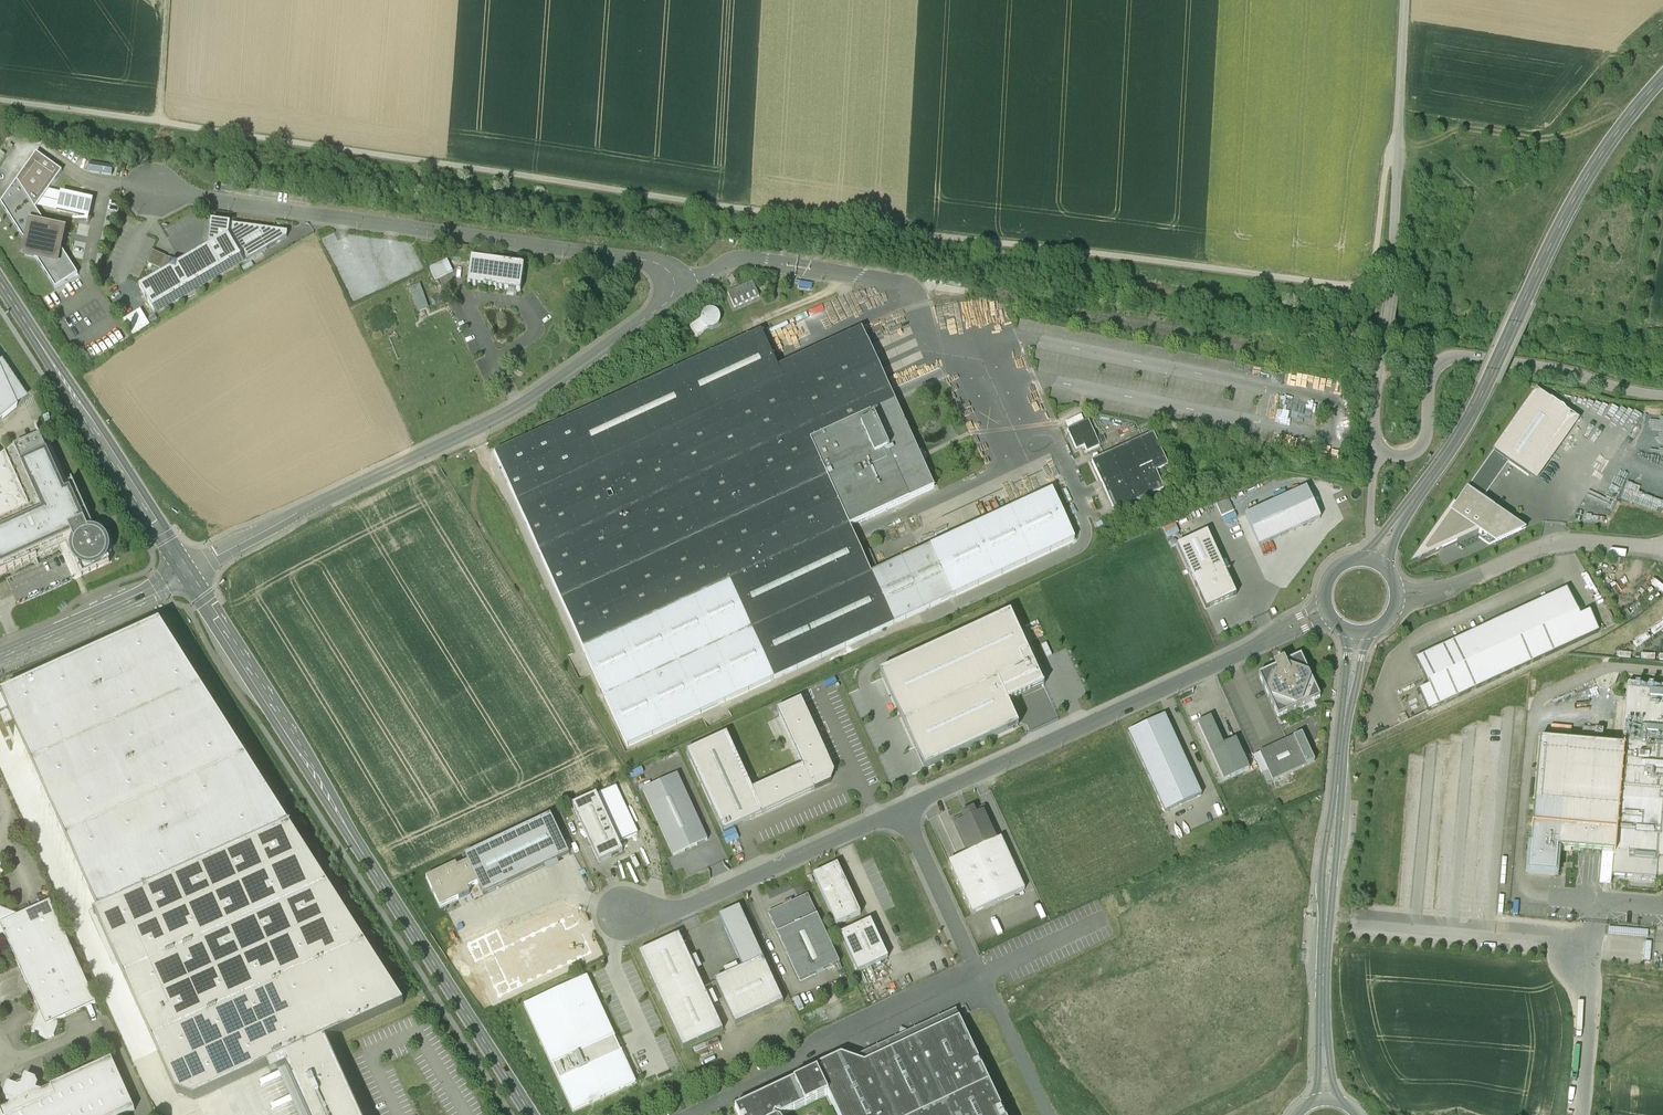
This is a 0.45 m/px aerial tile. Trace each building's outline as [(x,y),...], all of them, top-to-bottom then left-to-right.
[(62,172),(36,153),(0,203),(27,244),(24,255),(35,258),(55,289),(78,274),(60,246),(63,231),(48,227),(36,209),(62,172)] [(60,196),(57,209),(90,216),(93,203),(60,196)] [(169,270),(139,287),(153,311),(241,260),(229,239),(231,224),(211,221),(208,247),(178,264),(171,262),(169,270)] [(229,239),(241,260),(246,261),(287,237),(287,232),(231,224),(229,239)] [(523,266),(472,258),(468,284),(519,292),(523,266)] [(441,263),(430,268),(435,279),(446,274),(441,263)] [(752,282),(728,293),(734,307),(758,297),(752,282)] [(419,284),(410,288),(412,295),(422,291),(419,284)] [(422,291),(412,295),(411,295),(417,312),(428,308),(422,291)] [(761,331),(496,454),(586,647),(731,580),(777,679),(1075,541),(1052,490),(872,573),(850,526),(934,487),(861,329),(778,368),(776,363),(761,331)] [(0,361),(0,365),(18,392),(11,397),(15,405),(27,397),(2,360),(0,361)] [(15,408),(16,408),(15,405),(11,397),(18,392),(0,365),(0,421),(15,408)] [(1576,421),(1533,389),(1448,512),(1409,565),(1475,532),(1495,547),(1527,533),(1483,500),(1508,466),(1533,482),(1576,421)] [(1088,421),(1068,430),(1076,449),(1084,445),(1087,451),(1099,446),(1088,421)] [(1153,435),(1092,462),(1114,512),(1163,490),(1155,472),(1167,467),(1153,435)] [(13,568),(66,544),(71,554),(74,553),(75,554),(75,556),(76,558),(78,560),(79,561),(81,563),(83,564),(84,565),(87,565),(89,566),(91,566),(93,566),(95,565),(97,564),(99,563),(101,562),(102,561),(103,560),(105,557),(106,556),(107,553),(107,551),(107,549),(107,547),(106,545),(105,542),(104,540),(103,539),(102,538),(100,536),(98,535),(96,534),(72,480),(67,482),(50,444),(45,447),(40,436),(15,447),(14,446),(0,458),(0,554),(6,551),(13,568)] [(1260,549),(1321,521),(1307,491),(1246,519),(1260,549)] [(1236,597),(1207,533),(1177,547),(1206,611),(1236,597)] [(62,554),(6,579),(18,605),(74,580),(62,554)] [(731,580),(586,647),(629,747),(777,679),(731,580)] [(1566,590),(1415,660),(1428,688),(1419,693),(1428,713),(1598,633),(1589,613),(1579,618),(1566,590)] [(1043,686),(1010,615),(881,674),(924,768),(1015,727),(1004,704),(1013,700),(1043,686)] [(289,825),(160,624),(0,697),(0,713),(7,710),(99,911),(289,825)] [(1319,699),(1300,657),(1285,664),(1284,661),(1273,666),(1274,669),(1258,676),(1277,718),(1319,699)] [(1539,740),(1528,873),(1555,875),(1557,850),(1613,854),(1612,876),(1656,880),(1656,875),(1662,876),(1662,687),(1626,684),(1621,747),(1539,740)] [(837,774),(804,701),(778,713),(803,768),(754,790),(729,735),(683,755),(719,836),(740,826),(831,785),(834,779),(837,774)] [(1200,796),(1165,717),(1129,733),(1165,812),(1200,796)] [(1210,718),(1197,724),(1210,752),(1223,746),(1210,718)] [(1301,734),(1293,738),(1306,766),(1314,762),(1308,748),(1301,734)] [(1293,738),(1253,756),(1266,784),(1306,766),(1293,738)] [(1223,746),(1210,752),(1224,782),(1249,770),(1235,740),(1223,746)] [(709,844),(679,778),(648,791),(678,858),(709,844)] [(596,795),(618,843),(637,835),(615,786),(596,795)] [(596,795),(596,794),(572,805),(598,863),(622,852),(618,843),(596,795)] [(966,854),(999,839),(984,807),(975,811),(973,809),(967,812),(960,815),(961,817),(951,821),(966,854)] [(572,854),(552,814),(467,854),(471,863),(481,882),(486,894),(572,854)] [(326,1039),(403,1004),(290,827),(291,826),(290,825),(289,825),(99,911),(93,914),(94,915),(95,915),(176,1093),(194,1099),(267,1066),(271,1074),(286,1067),(307,1114),(360,1114),(326,1039)] [(999,839),(966,854),(963,856),(953,860),(948,862),(972,915),(1025,891),(1001,838),(999,839)] [(469,888),(481,882),(471,863),(460,868),(458,864),(429,878),(443,907),(472,893),(469,888)] [(860,915),(837,864),(812,875),(836,926),(860,915)] [(808,895),(768,913),(799,983),(839,965),(808,895)] [(50,902),(20,916),(0,908),(0,935),(3,933),(38,1011),(30,1033),(34,1032),(35,1035),(46,1039),(54,1036),(58,1025),(56,1020),(95,1003),(50,902)] [(739,908),(720,917),(743,968),(762,959),(739,908)] [(870,920),(840,934),(857,973),(888,959),(870,920)] [(723,1032),(679,935),(638,953),(682,1050),(723,1032)] [(783,1004),(762,959),(743,968),(714,981),(735,1026),(783,1004)] [(587,978),(525,1006),(574,1111),(635,1084),(587,978)] [(864,1064),(840,1056),(815,1068),(816,1071),(733,1108),(737,1114),(786,1114),(828,1096),(837,1114),(1004,1114),(959,1019),(864,1064)] [(0,1110),(0,1114),(124,1114),(135,1110),(111,1059),(41,1091),(36,1090),(38,1084),(36,1079),(25,1075),(21,1085),(18,1087),(8,1083),(3,1094),(6,1099),(12,1101),(9,1106),(0,1110)]
